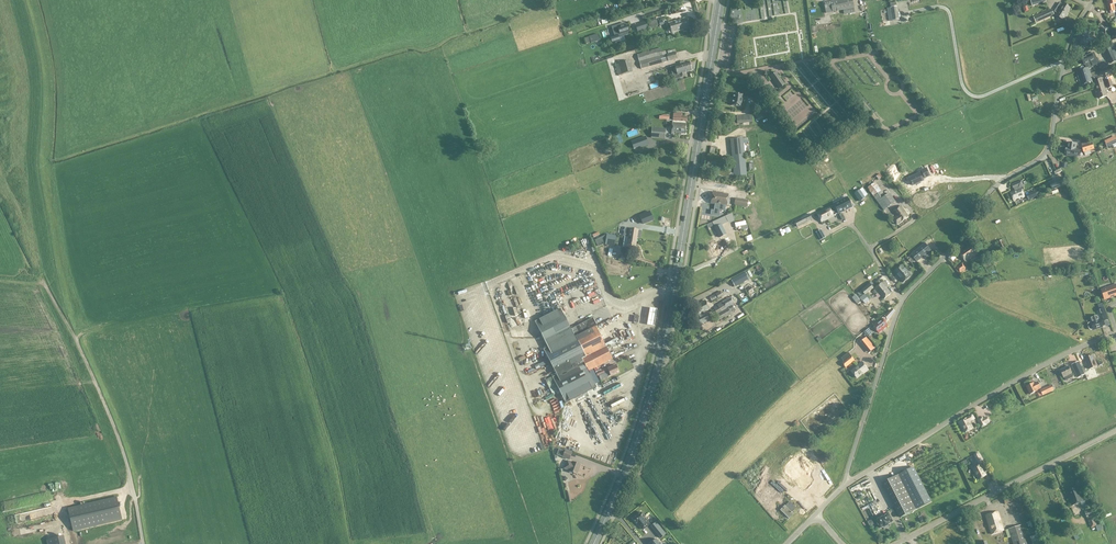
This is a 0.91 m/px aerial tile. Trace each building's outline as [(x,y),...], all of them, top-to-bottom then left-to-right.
[(854,8),(852,0),(837,0),(824,3),(824,7),(831,6),(832,12),(844,10),(845,14),(854,12),(853,8),(854,8)] [(1107,1),(1110,11),(1115,10),(1114,4),(1115,4),(1115,0),(1108,0),(1108,1),(1107,1)] [(1058,19),(1060,20),(1062,20),(1063,20),(1065,17),(1066,17),(1068,13),(1067,13),(1071,8),(1064,3),(1063,5),(1060,3),(1055,12),(1058,14),(1056,16),(1057,16),(1057,17),(1058,19)] [(887,8),(890,21),(899,20),(896,7),(891,8),(887,8)] [(1034,17),(1036,23),(1054,15),(1052,9),(1034,17)] [(735,18),(742,16),(740,10),(733,13),(735,18)] [(668,23),(669,24),(667,25),(668,29),(670,29),(672,33),(690,27),(687,17),(668,23)] [(650,28),(658,26),(656,18),(653,19),(654,21),(652,22),(651,20),(649,21),(649,23),(648,23),(650,28)] [(636,25),(638,32),(647,29),(645,22),(636,25)] [(628,32),(626,26),(625,26),(624,23),(615,27),(618,36),(618,38),(619,38),(628,35),(627,32),(628,32)] [(1103,42),(1110,41),(1109,29),(1102,30),(1103,42)] [(1088,47),(1089,47),(1089,46),(1088,46),(1088,41),(1096,42),(1096,38),(1089,37),(1089,33),(1079,32),(1078,46),(1088,47)] [(600,41),(598,34),(589,37),(591,43),(600,41)] [(1104,50),(1109,60),(1110,59),(1112,63),(1111,63),(1111,64),(1115,61),(1110,47),(1104,50)] [(677,59),(675,52),(663,55),(661,48),(637,55),(641,69),(677,59)] [(1094,53),(1092,54),(1091,53),(1087,55),(1088,56),(1081,59),(1084,65),(1085,64),(1090,62),(1092,66),(1093,66),(1100,63),(1098,58),(1096,58),(1094,53)] [(611,59),(596,64),(600,77),(603,76),(600,80),(602,85),(606,88),(602,89),(603,92),(617,88),(616,83),(618,83),(621,78),(625,77),(628,80),(632,79),(631,76),(633,74),(629,62),(627,61),(611,65),(617,70),(615,72),(618,75),(615,76),(613,67),(603,70),(602,64),(605,64),(606,68),(607,66),(607,65),(611,59)] [(693,70),(692,67),(691,67),(690,66),(691,65),(690,63),(690,62),(689,62),(685,63),(684,62),(680,63),(680,64),(671,67),(674,80),(680,78),(685,77),(684,73),(692,71),(692,70),(693,70)] [(1091,77),(1088,68),(1093,67),(1093,66),(1092,66),(1090,62),(1085,64),(1086,68),(1077,72),(1081,86),(1091,82),(1089,78),(1091,77)] [(770,76),(779,88),(779,89),(785,85),(776,72),(770,76)] [(1095,75),(1091,77),(1089,78),(1091,82),(1092,86),(1096,85),(1096,86),(1097,86),(1098,90),(1097,90),(1100,99),(1107,96),(1104,88),(1108,87),(1108,89),(1113,87),(1111,80),(1106,81),(1106,82),(1102,84),(1100,79),(1098,72),(1095,73),(1096,75),(1095,76),(1095,75)] [(757,102),(762,99),(756,91),(751,95),(757,102)] [(741,107),(743,95),(743,94),(742,94),(734,93),(734,94),(732,105),(732,106),(740,107),(741,107)] [(773,117),(767,109),(763,111),(768,119),(773,117)] [(686,122),(687,117),(681,117),(681,113),(673,113),(673,121),(686,122)] [(752,115),(737,116),(737,124),(752,123),(752,115)] [(685,134),(686,124),(672,123),(671,134),(673,134),(673,133),(685,134)] [(651,138),(665,139),(666,129),(652,128),(651,138)] [(637,140),(631,142),(633,149),(640,146),(640,148),(648,145),(645,137),(637,140)] [(730,173),(730,177),(734,176),(746,175),(743,138),(731,140),(734,172),(730,173)] [(1106,143),(1107,147),(1115,143),(1115,139),(1106,143)] [(1066,148),(1066,149),(1064,149),(1064,152),(1065,152),(1065,154),(1067,154),(1067,156),(1077,157),(1078,150),(1076,149),(1076,144),(1068,143),(1067,148),(1066,148)] [(1092,143),(1087,145),(1082,146),(1084,152),(1094,149),(1092,143)] [(728,165),(727,171),(721,170),(722,162),(708,159),(707,161),(706,165),(706,168),(710,169),(718,170),(718,176),(730,178),(730,177),(730,173),(732,166),(728,165)] [(920,173),(910,178),(913,185),(917,184),(917,185),(921,184),(920,182),(924,181),(923,179),(930,176),(927,169),(919,172),(920,173)] [(1066,184),(1063,177),(1049,183),(1052,190),(1066,184)] [(1014,201),(1025,197),(1021,188),(1018,189),(1017,187),(1019,187),(1017,183),(1012,185),(1014,189),(1015,191),(1010,193),(1014,201)] [(835,198),(842,195),(839,189),(832,193),(835,198)] [(860,202),(865,198),(860,190),(854,194),(860,202)] [(882,191),(874,197),(884,210),(896,202),(889,193),(885,196),(882,191)] [(723,194),(723,193),(719,192),(718,193),(713,192),(711,203),(726,206),(728,195),(723,194)] [(843,200),(834,204),(834,205),(838,213),(852,207),(848,199),(847,197),(843,200)] [(735,198),(734,205),(746,207),(747,200),(735,198)] [(829,207),(817,213),(822,225),(825,224),(824,221),(834,217),(834,216),(833,216),(838,213),(834,205),(829,207)] [(901,206),(893,212),(897,217),(892,221),(893,223),(895,222),(897,225),(909,216),(901,206)] [(643,224),(653,220),(650,212),(639,216),(643,224)] [(812,220),(809,214),(794,221),(797,227),(812,220)] [(713,222),(715,227),(721,224),(722,225),(729,221),(726,216),(713,222)] [(747,224),(746,224),(746,221),(735,223),(735,227),(741,226),(742,230),(748,228),(747,224)] [(721,224),(715,227),(714,228),(719,238),(726,234),(722,225),(721,224)] [(624,233),(624,236),(628,237),(637,238),(638,238),(640,238),(641,231),(639,231),(639,230),(629,228),(628,233),(624,233)] [(821,230),(816,232),(820,240),(825,237),(821,230)] [(598,247),(605,243),(605,245),(615,246),(616,236),(607,234),(595,240),(598,247)] [(637,238),(628,237),(626,248),(635,249),(637,238)] [(714,244),(709,247),(714,257),(720,254),(719,253),(727,249),(723,240),(715,244),(714,244)] [(911,254),(917,261),(931,250),(925,243),(911,254)] [(966,262),(977,254),(970,244),(959,252),(966,262)] [(960,273),(967,269),(963,263),(956,268),(960,273)] [(903,283),(911,276),(902,265),(894,272),(903,283)] [(745,273),(731,280),(735,287),(748,280),(745,273)] [(883,283),(882,282),(874,289),(883,300),(891,293),(886,287),(888,286),(884,281),(883,283)] [(753,291),(757,290),(756,287),(759,285),(758,282),(751,284),(753,291)] [(861,290),(865,295),(874,288),(873,287),(875,286),(872,282),(870,283),(861,290)] [(1106,299),(1111,297),(1112,298),(1112,297),(1114,296),(1114,297),(1115,297),(1115,296),(1115,295),(1115,285),(1108,288),(1108,289),(1103,291),(1106,299)] [(737,294),(740,299),(748,294),(745,289),(737,294)] [(470,290),(455,295),(457,300),(461,298),(462,302),(472,298),(470,290)] [(865,295),(861,290),(858,293),(861,298),(863,301),(867,297),(865,295)] [(722,303),(713,308),(717,314),(719,313),(727,308),(735,303),(731,297),(722,302),(722,303)] [(706,311),(710,309),(705,301),(691,308),(693,312),(696,317),(699,315),(701,317),(700,317),(702,320),(706,318),(704,315),(703,313),(706,311)] [(544,349),(553,367),(557,375),(552,377),(566,403),(597,387),(589,371),(612,359),(596,327),(597,326),(593,318),(571,329),(560,308),(535,321),(548,347),(544,349)] [(657,310),(649,308),(646,324),(654,326),(657,310)] [(719,313),(717,314),(720,320),(722,319),(731,314),(730,313),(728,308),(727,308),(719,313)] [(1104,308),(1100,310),(1104,321),(1108,319),(1104,308)] [(895,311),(892,309),(873,325),(879,333),(888,326),(886,323),(888,320),(895,311)] [(1103,327),(1100,319),(1099,320),(1097,315),(1090,318),(1092,322),(1091,323),(1093,330),(1103,327)] [(867,338),(862,342),(861,343),(869,353),(875,348),(867,338)] [(488,349),(478,360),(480,362),(491,351),(488,349)] [(1089,369),(1097,366),(1093,355),(1085,358),(1088,367),(1089,369)] [(846,367),(855,360),(851,356),(842,363),(846,367)] [(535,366),(537,369),(547,364),(545,361),(535,366)] [(1078,378),(1085,375),(1079,361),(1072,365),(1078,378)] [(868,370),(862,362),(858,365),(859,366),(852,371),(857,378),(863,374),(868,370)] [(595,372),(597,376),(606,372),(608,377),(619,372),(616,365),(608,369),(608,368),(601,371),(601,369),(595,372)] [(1072,374),(1068,366),(1060,370),(1064,378),(1066,381),(1073,377),(1072,374)] [(1030,384),(1028,386),(1027,387),(1030,394),(1037,391),(1037,390),(1041,388),(1038,382),(1034,384),(1034,383),(1030,385),(1030,384)] [(1055,390),(1052,385),(1041,391),(1043,395),(1055,390)] [(496,405),(506,394),(504,392),(493,403),(496,405)] [(495,408),(498,410),(508,399),(505,396),(495,408)] [(552,402),(557,425),(560,424),(559,417),(561,417),(560,413),(562,412),(561,405),(562,405),(561,402),(559,403),(558,401),(552,402)] [(974,428),(970,421),(975,419),(973,415),(970,417),(969,417),(959,422),(964,433),(974,428)] [(983,417),(978,420),(982,427),(987,424),(990,422),(988,417),(984,419),(983,417)] [(548,420),(550,427),(546,428),(548,437),(550,441),(554,439),(553,435),(555,434),(550,420),(548,420)] [(569,460),(572,452),(565,450),(565,451),(559,449),(557,455),(563,457),(569,460)] [(979,453),(974,455),(977,461),(979,465),(980,465),(984,463),(979,453)] [(829,458),(826,454),(819,459),(822,463),(829,458)] [(569,471),(577,474),(580,465),(572,462),(572,463),(567,461),(564,468),(569,470),(569,471)] [(802,489),(811,483),(794,461),(785,468),(802,489)] [(986,475),(980,465),(979,465),(977,461),(976,461),(975,464),(977,468),(974,469),(979,479),(986,475)] [(913,468),(883,483),(900,517),(931,502),(913,468)] [(1066,490),(1072,506),(1083,501),(1078,486),(1066,490)] [(1011,496),(1003,498),(1005,505),(1013,502),(1011,496)] [(52,501),(51,498),(47,499),(47,497),(33,499),(34,505),(52,501)] [(68,508),(73,531),(122,520),(117,497),(68,508)] [(780,508),(788,517),(797,508),(789,499),(780,508)] [(1084,510),(1087,518),(1095,516),(1092,508),(1084,510)] [(637,523),(643,530),(650,524),(644,517),(645,517),(642,512),(633,519),(637,523)] [(993,526),(995,533),(1004,530),(998,512),(992,514),(996,525),(993,526)] [(888,513),(875,520),(879,528),(884,526),(885,527),(888,525),(888,524),(893,521),(888,513)] [(996,525),(992,514),(986,515),(992,534),(995,533),(993,526),(996,525)] [(1088,519),(1091,528),(1097,526),(1094,517),(1088,519)] [(666,534),(656,522),(651,526),(661,538),(666,534)] [(1022,525),(1009,529),(1013,543),(1027,543),(1022,525)]
